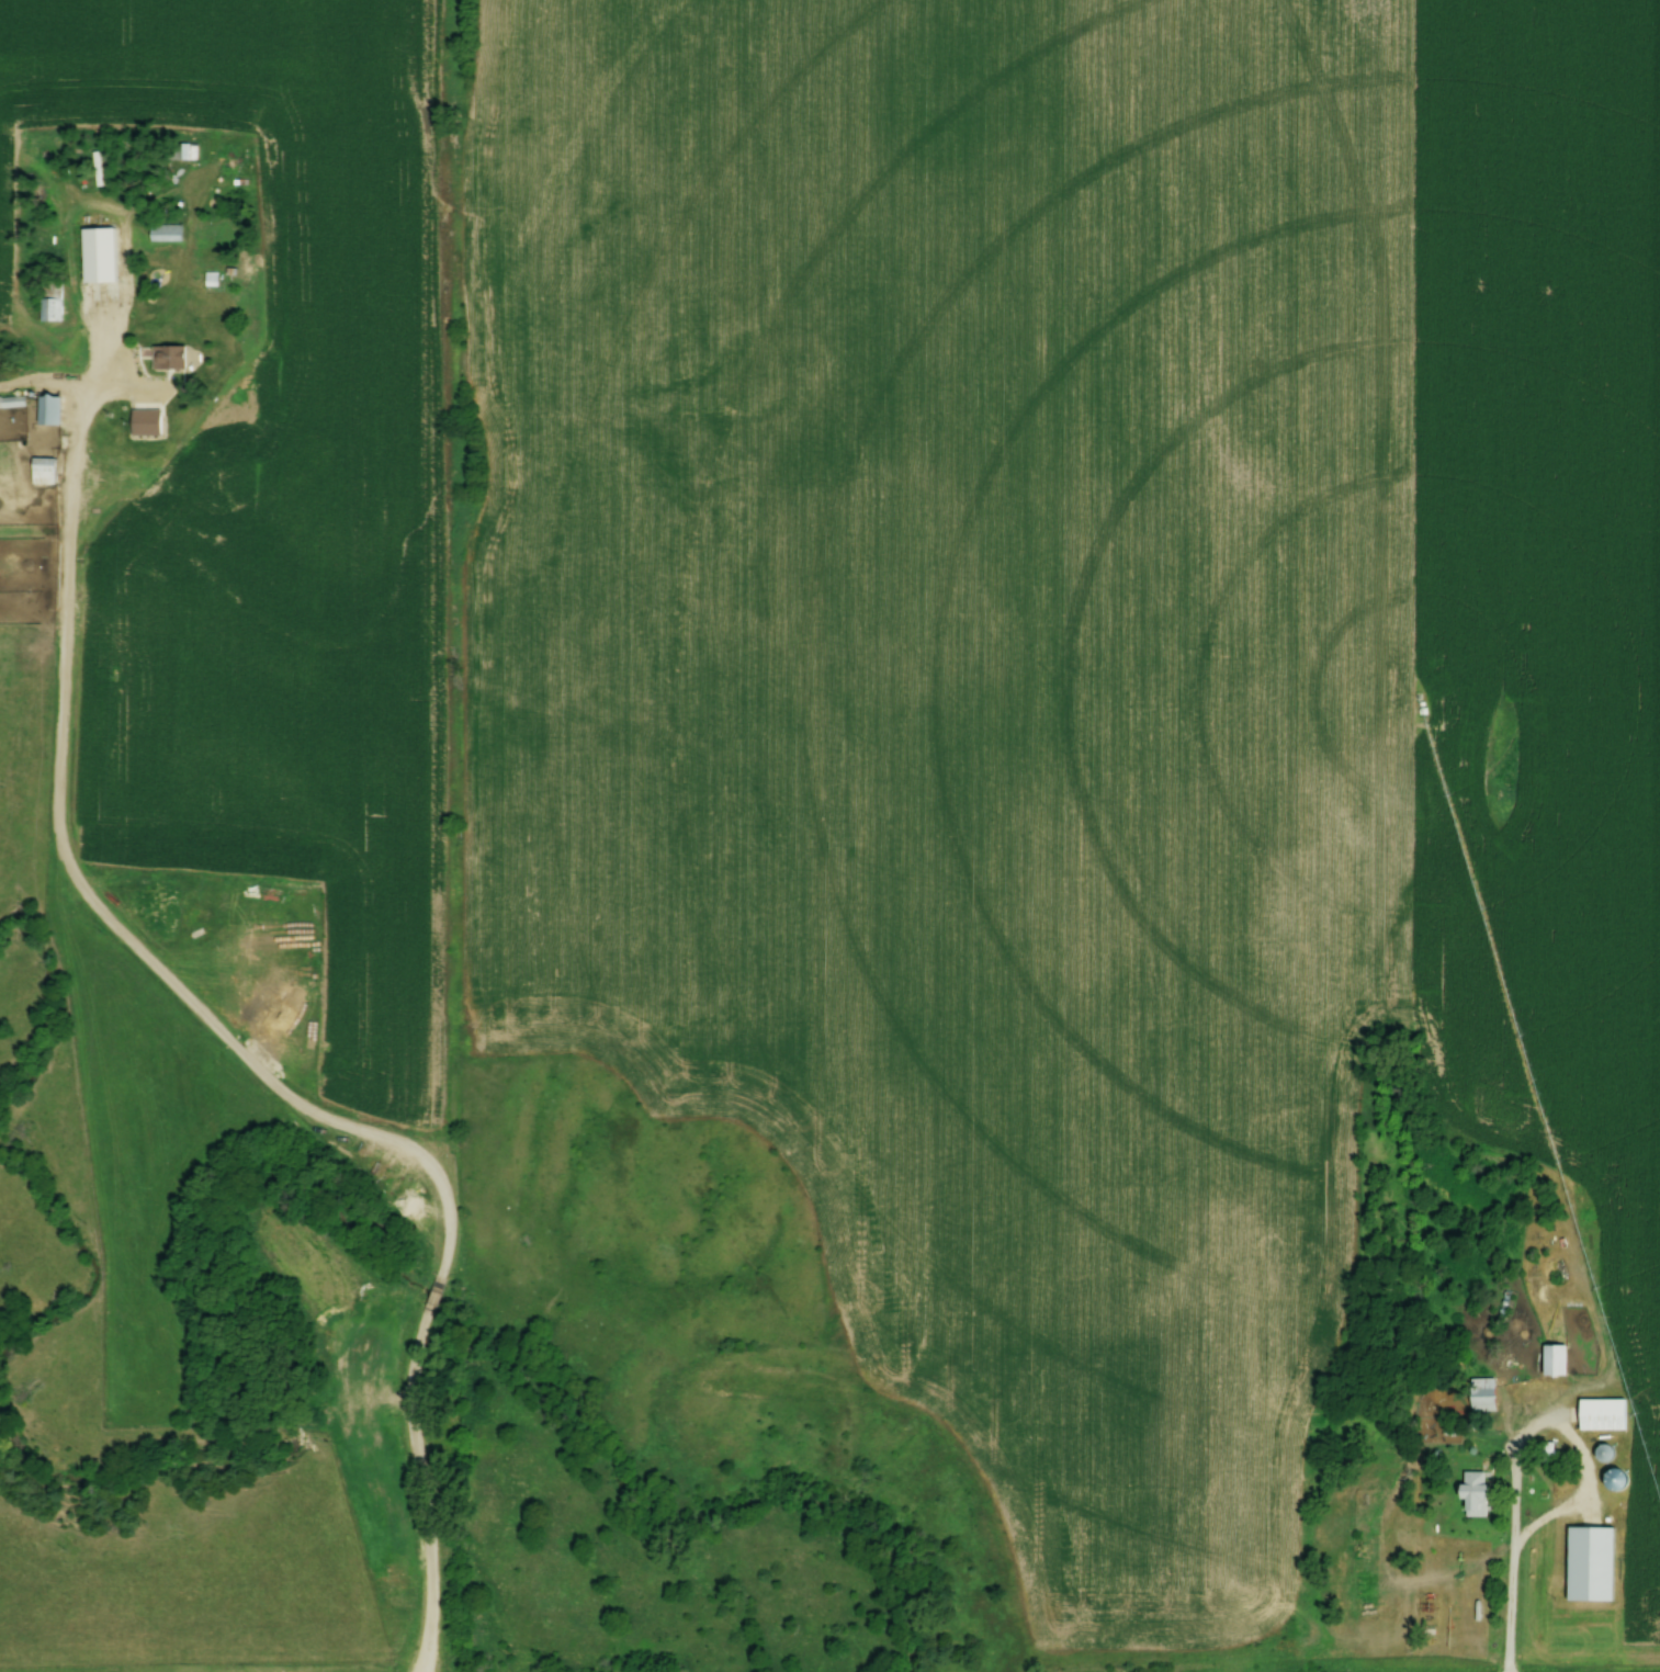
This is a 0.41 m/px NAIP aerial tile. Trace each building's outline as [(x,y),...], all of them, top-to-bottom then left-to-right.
[(196,144),(167,144),(167,161),(196,161),(196,144)] [(147,242),(180,242),(180,225),(147,225),(147,242)] [(38,322),(60,322),(60,283),(38,283),(38,322)] [(117,293),(92,293),(92,307),(117,307),(117,293)] [(150,370),(185,370),(185,346),(150,346),(150,370)] [(35,425),(60,425),(60,396),(35,396),(35,425)] [(158,430),(158,411),(139,411),(139,430),(158,430)] [(53,458),(28,458),(28,485),(53,485),(53,458)] [(1540,1378),(1563,1378),(1563,1347),(1540,1347),(1540,1378)] [(1467,1380),(1467,1413),(1493,1413),(1493,1380),(1467,1380)] [(1622,1401),(1575,1401),(1575,1432),(1622,1432),(1622,1401)] [(1454,1487),(1454,1501),(1461,1501),(1461,1513),(1484,1513),(1484,1473),(1461,1473),(1461,1487),(1454,1487)]
